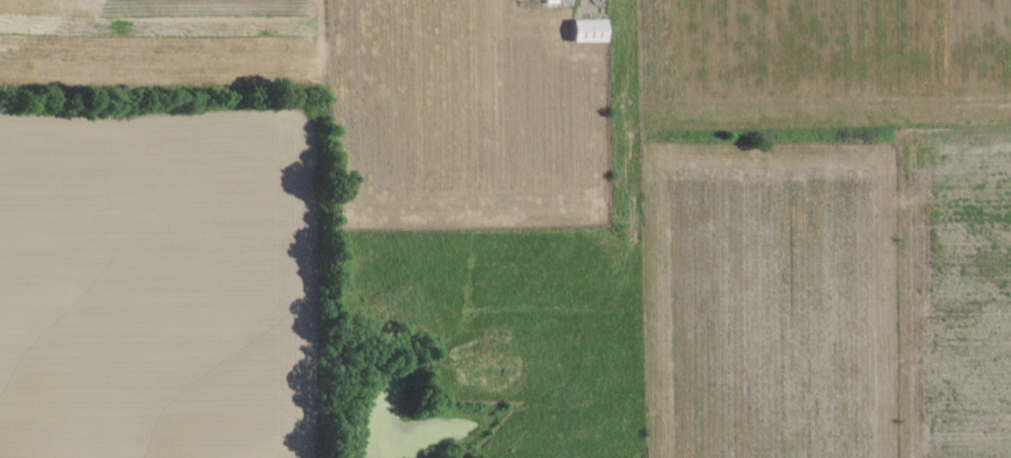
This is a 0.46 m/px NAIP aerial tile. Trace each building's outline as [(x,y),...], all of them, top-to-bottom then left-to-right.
[(567,45),(600,44),(599,22),(566,23),(567,45)]
